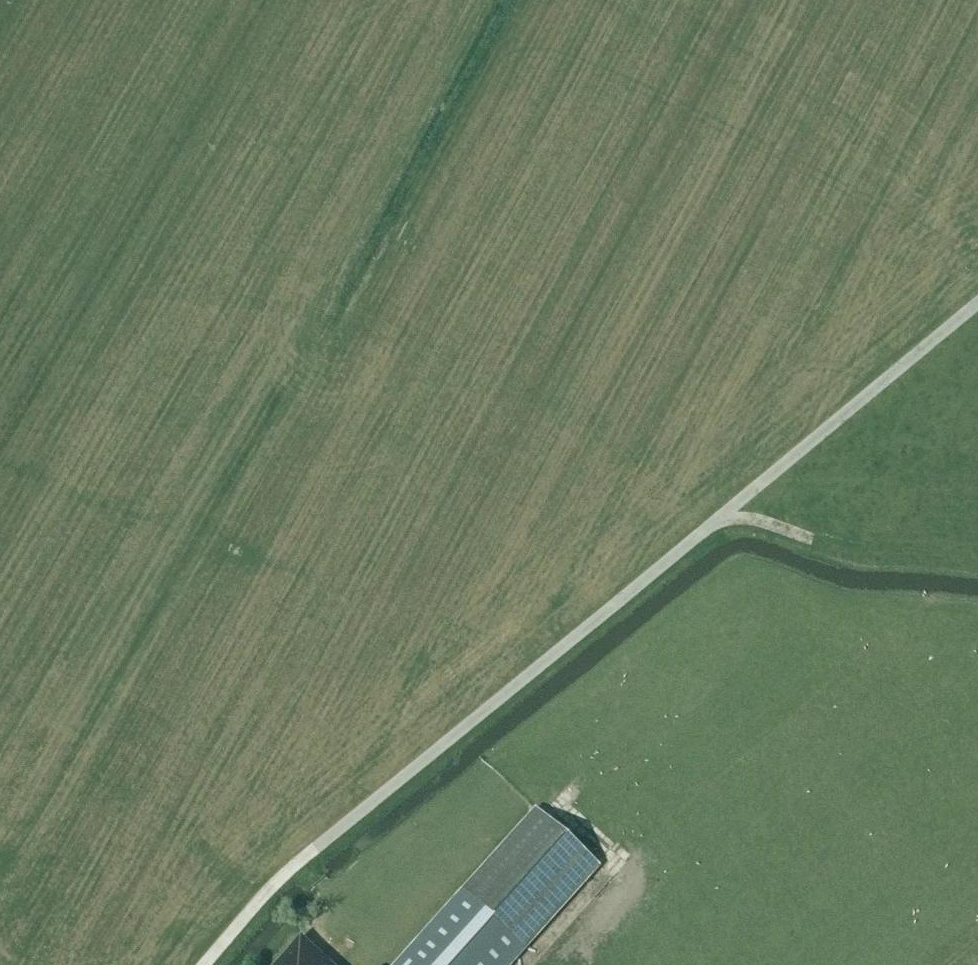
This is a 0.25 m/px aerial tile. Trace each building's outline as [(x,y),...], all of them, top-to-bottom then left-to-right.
[(600,867),(535,808),(397,964),(511,964),(600,867)] [(301,938),(277,964),(332,964),(301,938)]
